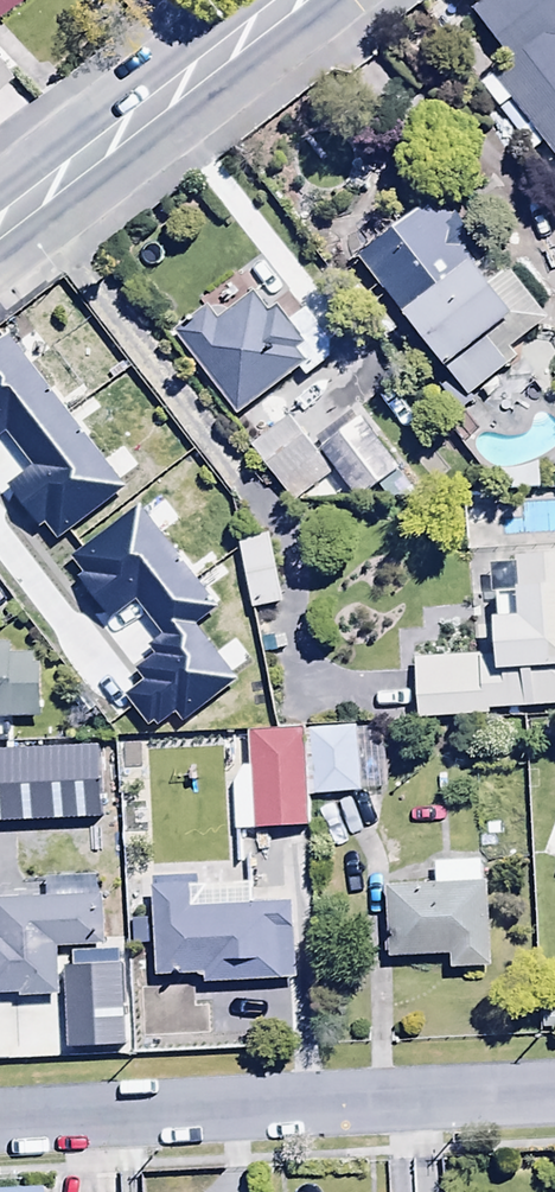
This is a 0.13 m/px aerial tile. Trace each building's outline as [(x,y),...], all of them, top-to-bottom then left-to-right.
[(14,0),(0,0),(0,11),(14,0)] [(470,9),(507,59),(492,71),(554,157),(554,0),(483,0),(470,9)] [(0,29),(0,58),(39,97),(54,83),(0,29)] [(9,76),(0,65),(0,83),(9,76)] [(429,202),(358,257),(403,315),(406,312),(470,395),(510,365),(502,355),(550,318),(511,267),(493,280),(464,243),(474,235),(450,204),(438,213),(429,202)] [(332,357),(331,339),(305,308),(290,320),(278,306),(270,312),(254,293),(219,322),(207,307),(176,333),(238,415),(300,369),(306,377),(332,357)] [(0,448),(0,491),(61,572),(66,568),(99,611),(150,573),(111,522),(97,533),(82,513),(90,507),(77,490),(114,462),(79,416),(38,447),(24,429),(0,448)] [(291,417),(251,445),(291,503),(332,475),(291,417)] [(361,417),(322,450),(359,500),(378,486),(385,498),(418,498),(361,417)] [(271,514),(238,519),(250,589),(283,583),(271,514)] [(482,691),(478,631),(412,636),(417,696),(482,691)] [(361,768),(358,704),(311,706),(313,770),(361,768)] [(32,718),(4,719),(5,788),(34,787),(32,718)] [(309,828),(304,730),(252,733),(254,766),(234,767),(238,832),(309,828)] [(528,795),(527,850),(554,860),(554,797),(528,795)] [(451,968),(492,966),(489,881),(482,881),(481,860),(435,862),(436,884),(385,886),(388,958),(450,955),(451,968)] [(18,993),(18,998),(56,997),(55,947),(103,947),(102,895),(97,895),(97,874),(45,875),(46,899),(0,900),(0,994),(18,993)] [(192,879),(154,880),(156,978),(207,976),(207,982),(297,979),(295,903),(252,904),(252,883),(192,884),(192,879)] [(194,1175),(150,1175),(151,1191),(194,1191),(194,1175)]
